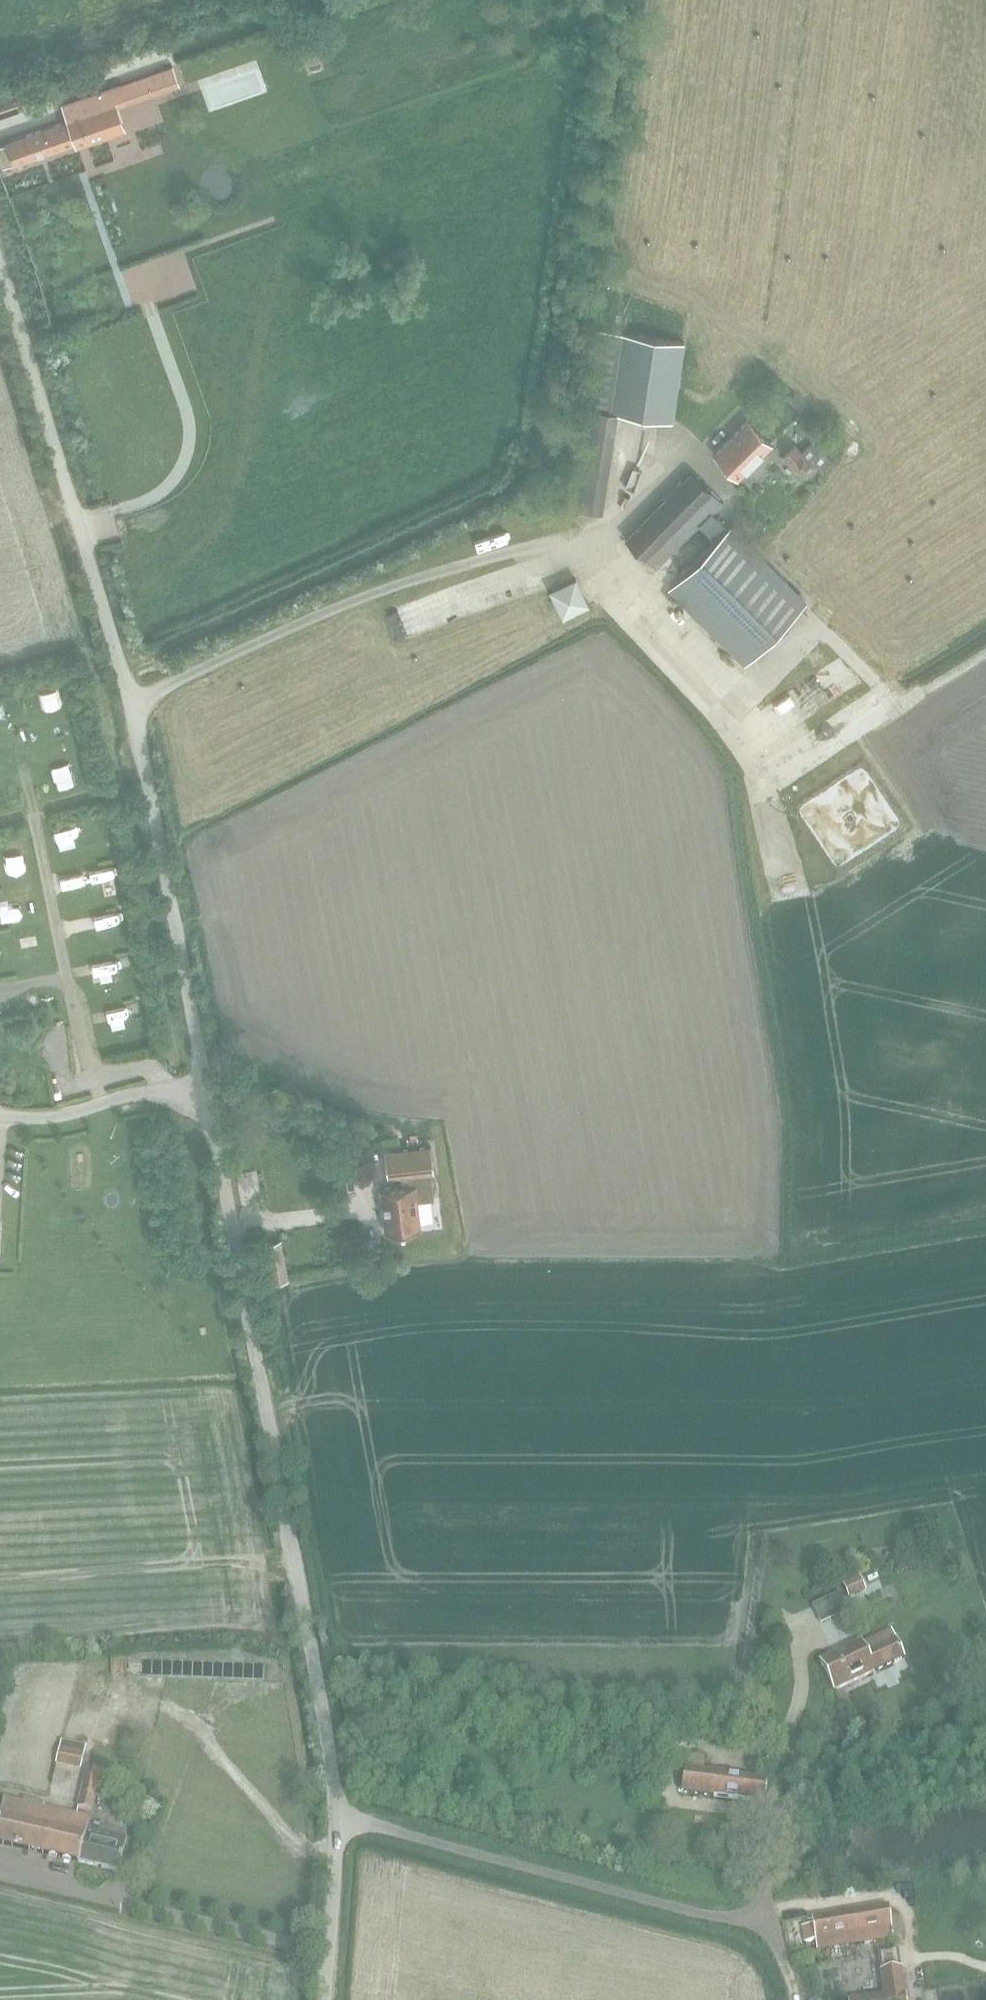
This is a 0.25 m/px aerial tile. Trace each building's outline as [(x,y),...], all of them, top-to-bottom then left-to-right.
[(153,93),(179,84),(172,65),(146,74),(153,93)] [(0,145),(0,154),(4,166),(13,163),(76,141),(77,145),(124,128),(116,104),(125,101),(119,83),(62,103),(68,119),(6,141),(7,143),(0,145)] [(22,109),(15,88),(0,93),(0,116),(22,109)] [(607,328),(596,403),(677,415),(688,340),(607,328)] [(733,477),(768,443),(745,420),(710,454),(733,477)] [(796,474),(807,463),(791,445),(781,456),(796,474)] [(668,587),(743,662),(803,602),(728,527),(727,528),(710,512),(721,501),(690,470),(624,537),(655,567),(697,525),(714,541),(668,587)] [(575,577),(550,590),(562,615),(588,603),(575,577)] [(380,1187),(385,1230),(420,1226),(417,1200),(433,1198),(430,1171),(433,1171),(430,1145),(384,1150),(387,1176),(399,1174),(400,1185),(380,1187)] [(268,1281),(285,1279),(279,1239),(262,1241),(268,1281)] [(812,1603),(821,1625),(851,1612),(841,1590),(812,1603)] [(819,1660),(834,1691),(874,1671),(904,1657),(891,1631),(861,1645),(860,1641),(819,1660)] [(60,1738),(54,1761),(78,1767),(83,1743),(60,1738)] [(685,1768),(682,1791),(762,1801),(765,1778),(702,1770),(704,1754),(687,1752),(685,1768)] [(88,1769),(78,1809),(91,1812),(100,1772),(88,1769)] [(124,1838),(84,1827),(87,1816),(2,1795),(0,1805),(0,1843),(115,1872),(124,1838)] [(807,1923),(802,1924),(804,1939),(815,1938),(816,1948),(890,1936),(888,1926),(884,1904),(811,1916),(812,1919),(807,1920),(807,1923)] [(899,1972),(878,1975),(882,1998),(870,1999),(903,1999),(899,1972)]
